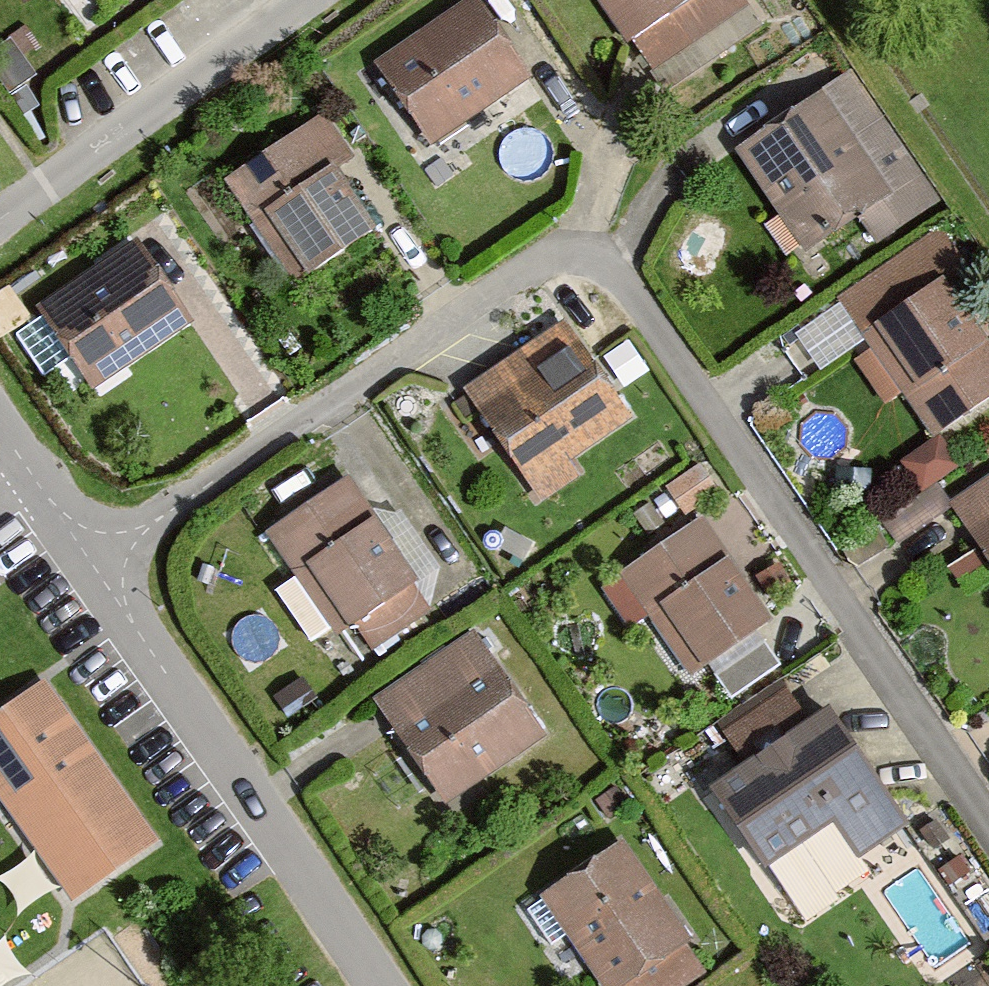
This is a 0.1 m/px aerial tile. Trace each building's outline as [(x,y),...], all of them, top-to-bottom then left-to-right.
[(372,61),(427,141),(529,72),(479,0),(461,0),(372,61)] [(642,60),(726,0),(598,0),(642,60)] [(817,83),(723,143),(789,246),(883,186),(817,83)] [(316,111),(218,178),(285,275),(360,223),(326,173),(349,157),(316,111)] [(829,296),(899,399),(915,388),(938,421),(988,386),(988,356),(934,275),(957,259),(934,225),(829,296)] [(127,236),(26,305),(86,391),(186,322),(127,236)] [(554,320),(454,393),(526,490),(626,417),(554,320)] [(940,504),(988,576),(988,471),(940,504)] [(336,480),(260,531),(329,632),(404,580),(336,480)] [(688,519),(613,573),(685,673),(760,619),(688,519)] [(463,632),(365,697),(436,803),(533,738),(463,632)] [(0,704),(0,813),(63,901),(149,841),(34,680),(0,704)] [(817,706),(700,788),(774,894),(891,812),(817,706)] [(533,900),(595,985),(670,985),(698,966),(610,845),(533,900)]
